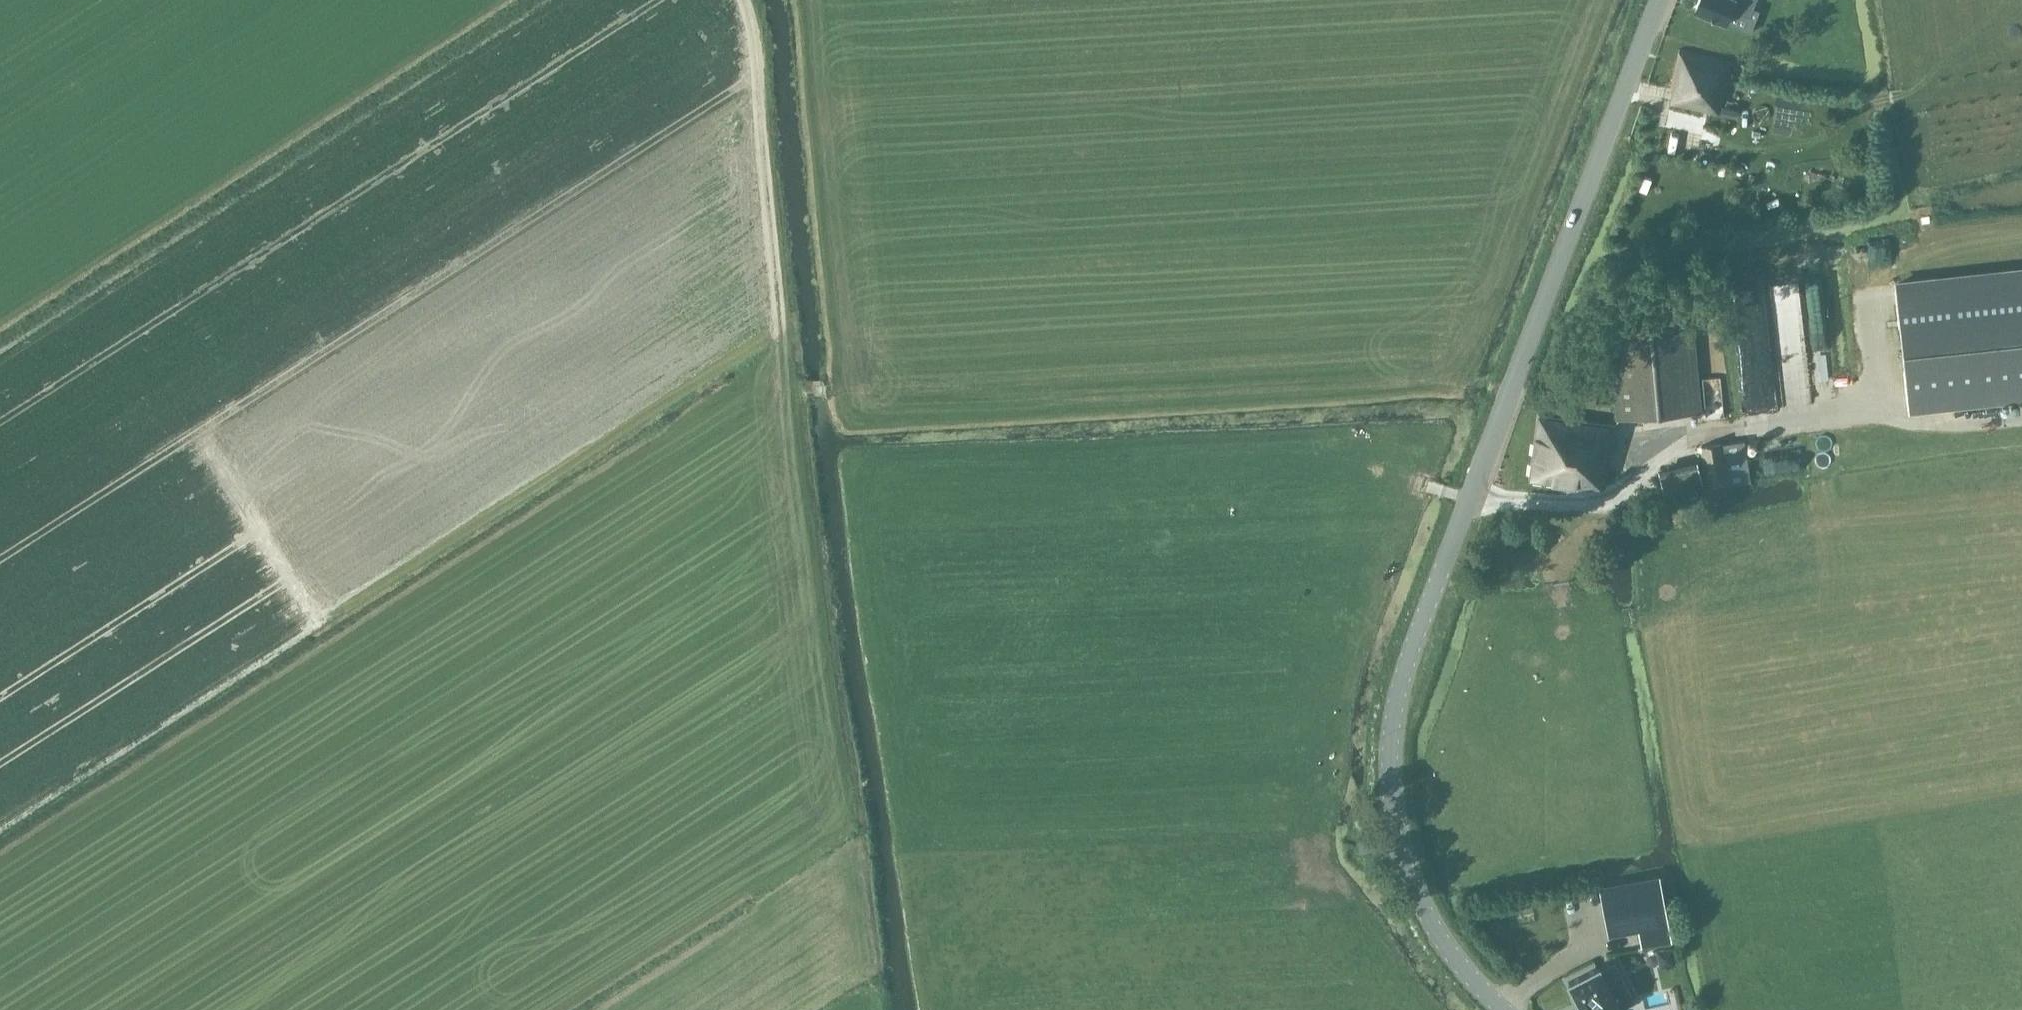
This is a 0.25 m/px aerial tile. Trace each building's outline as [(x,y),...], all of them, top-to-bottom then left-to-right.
[(1695,10),(1727,23),(1732,9),(1747,15),(1751,17),(1757,0),(1699,0),(1695,10)] [(1677,62),(1673,80),(1671,87),(1675,88),(1671,103),(1718,114),(1724,90),(1727,90),(1733,63),(1712,58),(1679,51),(1677,62)] [(1895,285),(1908,408),(2021,395),(2021,271),(1895,285)] [(1792,274),(1767,277),(1778,353),(1804,349),(1792,274)] [(1702,411),(1694,321),(1608,330),(1616,419),(1702,411)] [(1776,357),(1776,367),(1804,368),(1804,357),(1776,357)] [(1803,369),(1778,369),(1778,377),(1803,377),(1803,369)] [(1605,488),(1605,484),(1615,486),(1618,466),(1608,465),(1615,423),(1539,413),(1529,480),(1582,488),(1582,485),(1605,488)] [(1705,487),(1751,481),(1745,441),(1696,447),(1697,459),(1658,469),(1664,493),(1703,483),(1705,487)] [(1373,835),(1357,839),(1360,851),(1376,847),(1373,835)] [(1607,924),(1617,922),(1619,933),(1668,924),(1659,875),(1600,886),(1607,924)] [(1639,929),(1642,947),(1672,942),(1668,924),(1639,929)] [(1656,949),(1660,968),(1666,967),(1666,968),(1670,967),(1670,966),(1676,965),(1672,946),(1656,949)] [(1616,999),(1627,994),(1620,981),(1610,987),(1600,969),(1600,967),(1598,968),(1571,982),(1569,983),(1570,985),(1577,998),(1578,1000),(1582,1008),(1583,1009),(1622,1009),(1621,1008),(1616,999)]
